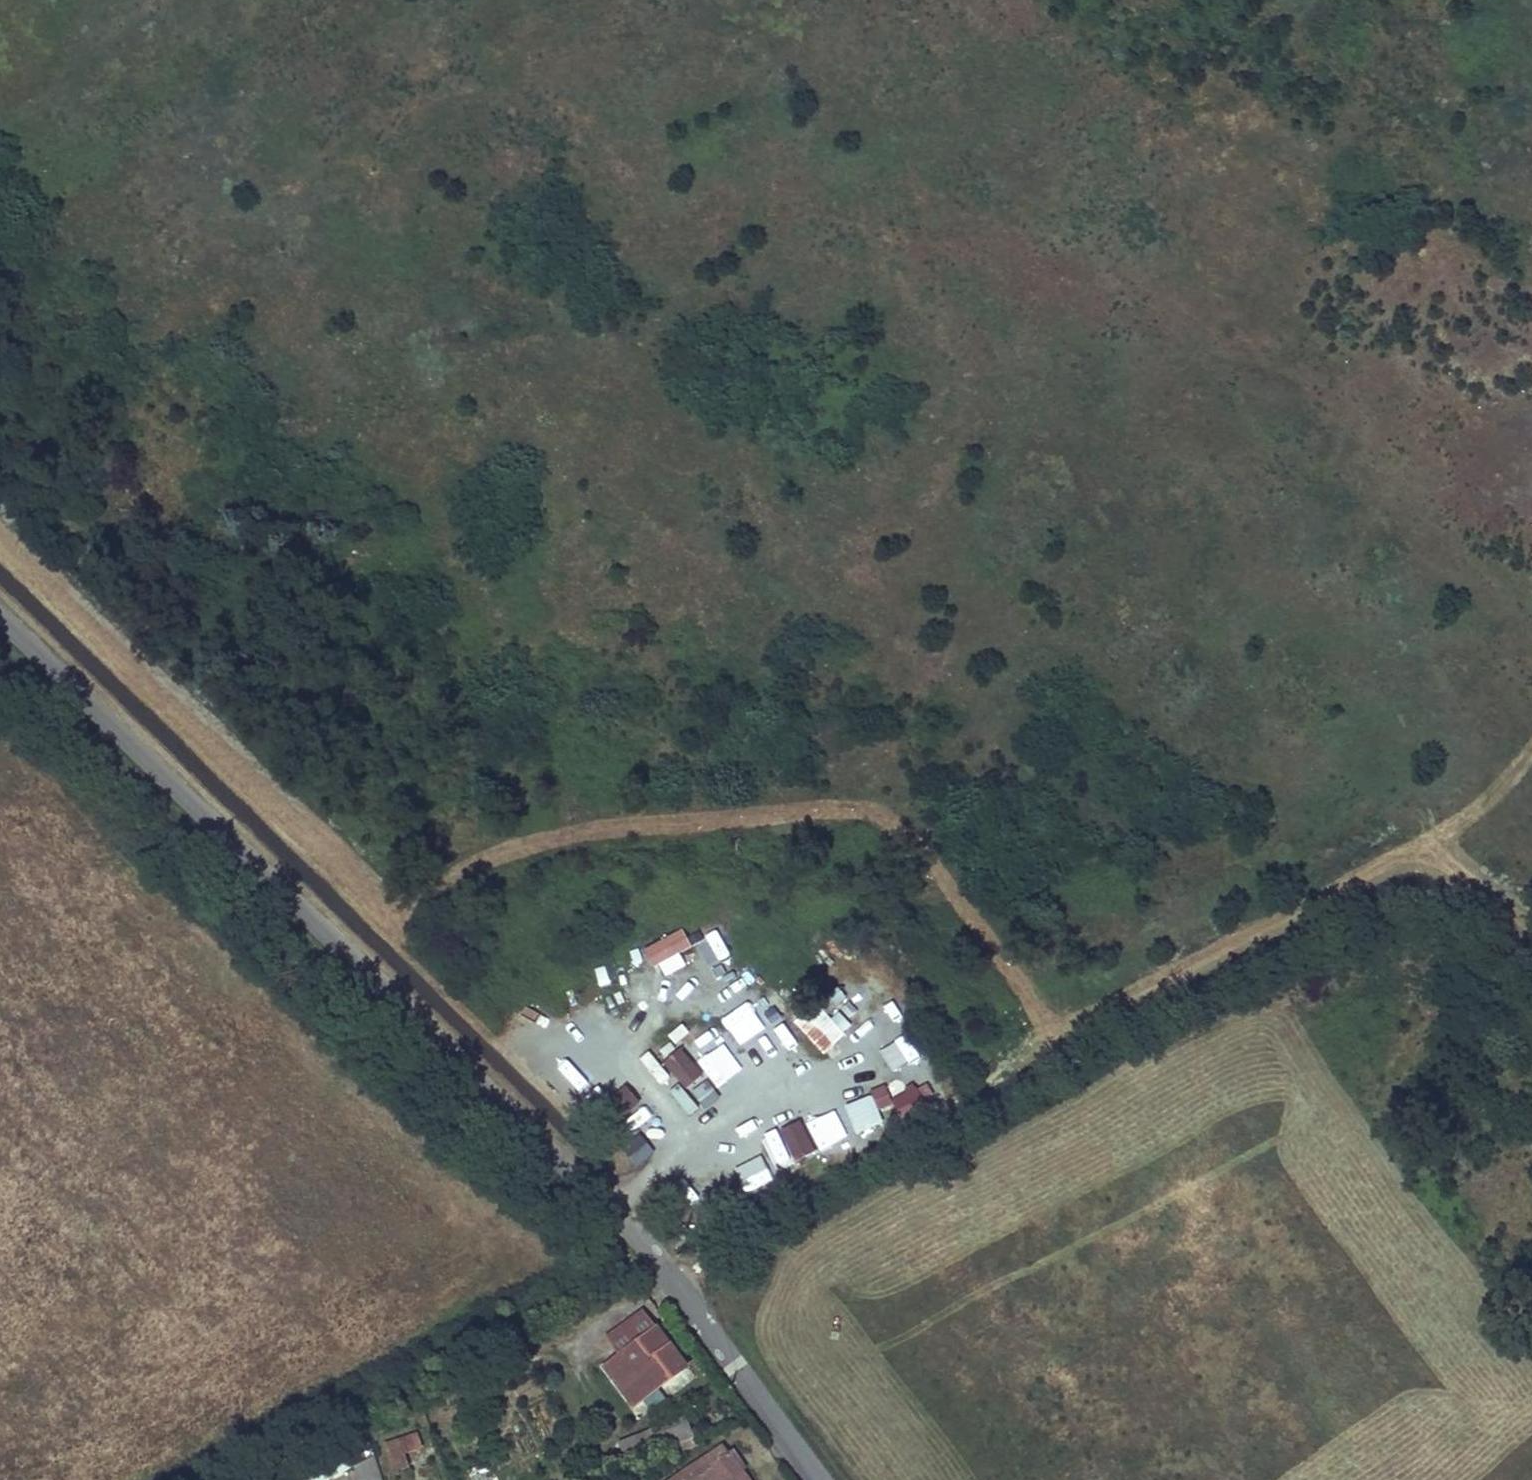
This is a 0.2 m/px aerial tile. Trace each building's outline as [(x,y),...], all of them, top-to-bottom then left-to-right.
[(716,941),(692,943),(695,970),(718,968),(716,941)] [(840,1003),(849,1014),(866,1002),(857,990),(840,1003)] [(823,1053),(851,1027),(821,993),(792,1019),(823,1053)] [(903,1068),(926,1054),(915,1036),(892,1050),(903,1068)] [(572,1090),(595,1069),(573,1045),(550,1066),(572,1090)] [(732,1050),(705,1066),(721,1092),(748,1075),(732,1050)] [(640,1060),(660,1084),(671,1075),(650,1051),(640,1060)] [(666,1065),(686,1089),(701,1076),(681,1052),(666,1065)] [(710,1079),(693,1086),(701,1106),(719,1099),(710,1079)] [(699,1104),(678,1081),(668,1089),(689,1113),(699,1104)] [(914,1083),(892,1099),(906,1118),(928,1102),(914,1083)] [(873,1090),(882,1110),(894,1104),(885,1085),(873,1090)] [(600,1114),(612,1128),(639,1103),(626,1090),(600,1114)] [(844,1105),(857,1133),(884,1121),(871,1093),(844,1105)] [(815,1140),(843,1128),(831,1100),(803,1112),(815,1140)] [(798,1124),(781,1133),(795,1161),(812,1153),(798,1124)] [(625,1151),(638,1165),(655,1148),(641,1134),(625,1151)] [(654,1332),(618,1360),(630,1376),(618,1387),(636,1410),(685,1371),(654,1332)] [(618,1360),(605,1371),(618,1387),(630,1376),(618,1360)] [(664,1428),(659,1431),(666,1448),(692,1438),(686,1424),(666,1432),(664,1428)] [(419,1437),(389,1445),(395,1470),(408,1468),(405,1454),(424,1449),(419,1437)] [(692,1438),(666,1448),(673,1463),(699,1453),(692,1438)] [(337,1446),(332,1449),(342,1471),(347,1468),(337,1446)] [(672,1479),(747,1479),(730,1455),(728,1456),(722,1447),(672,1479)] [(300,1464),(310,1479),(325,1479),(342,1471),(332,1449),(300,1464)]
